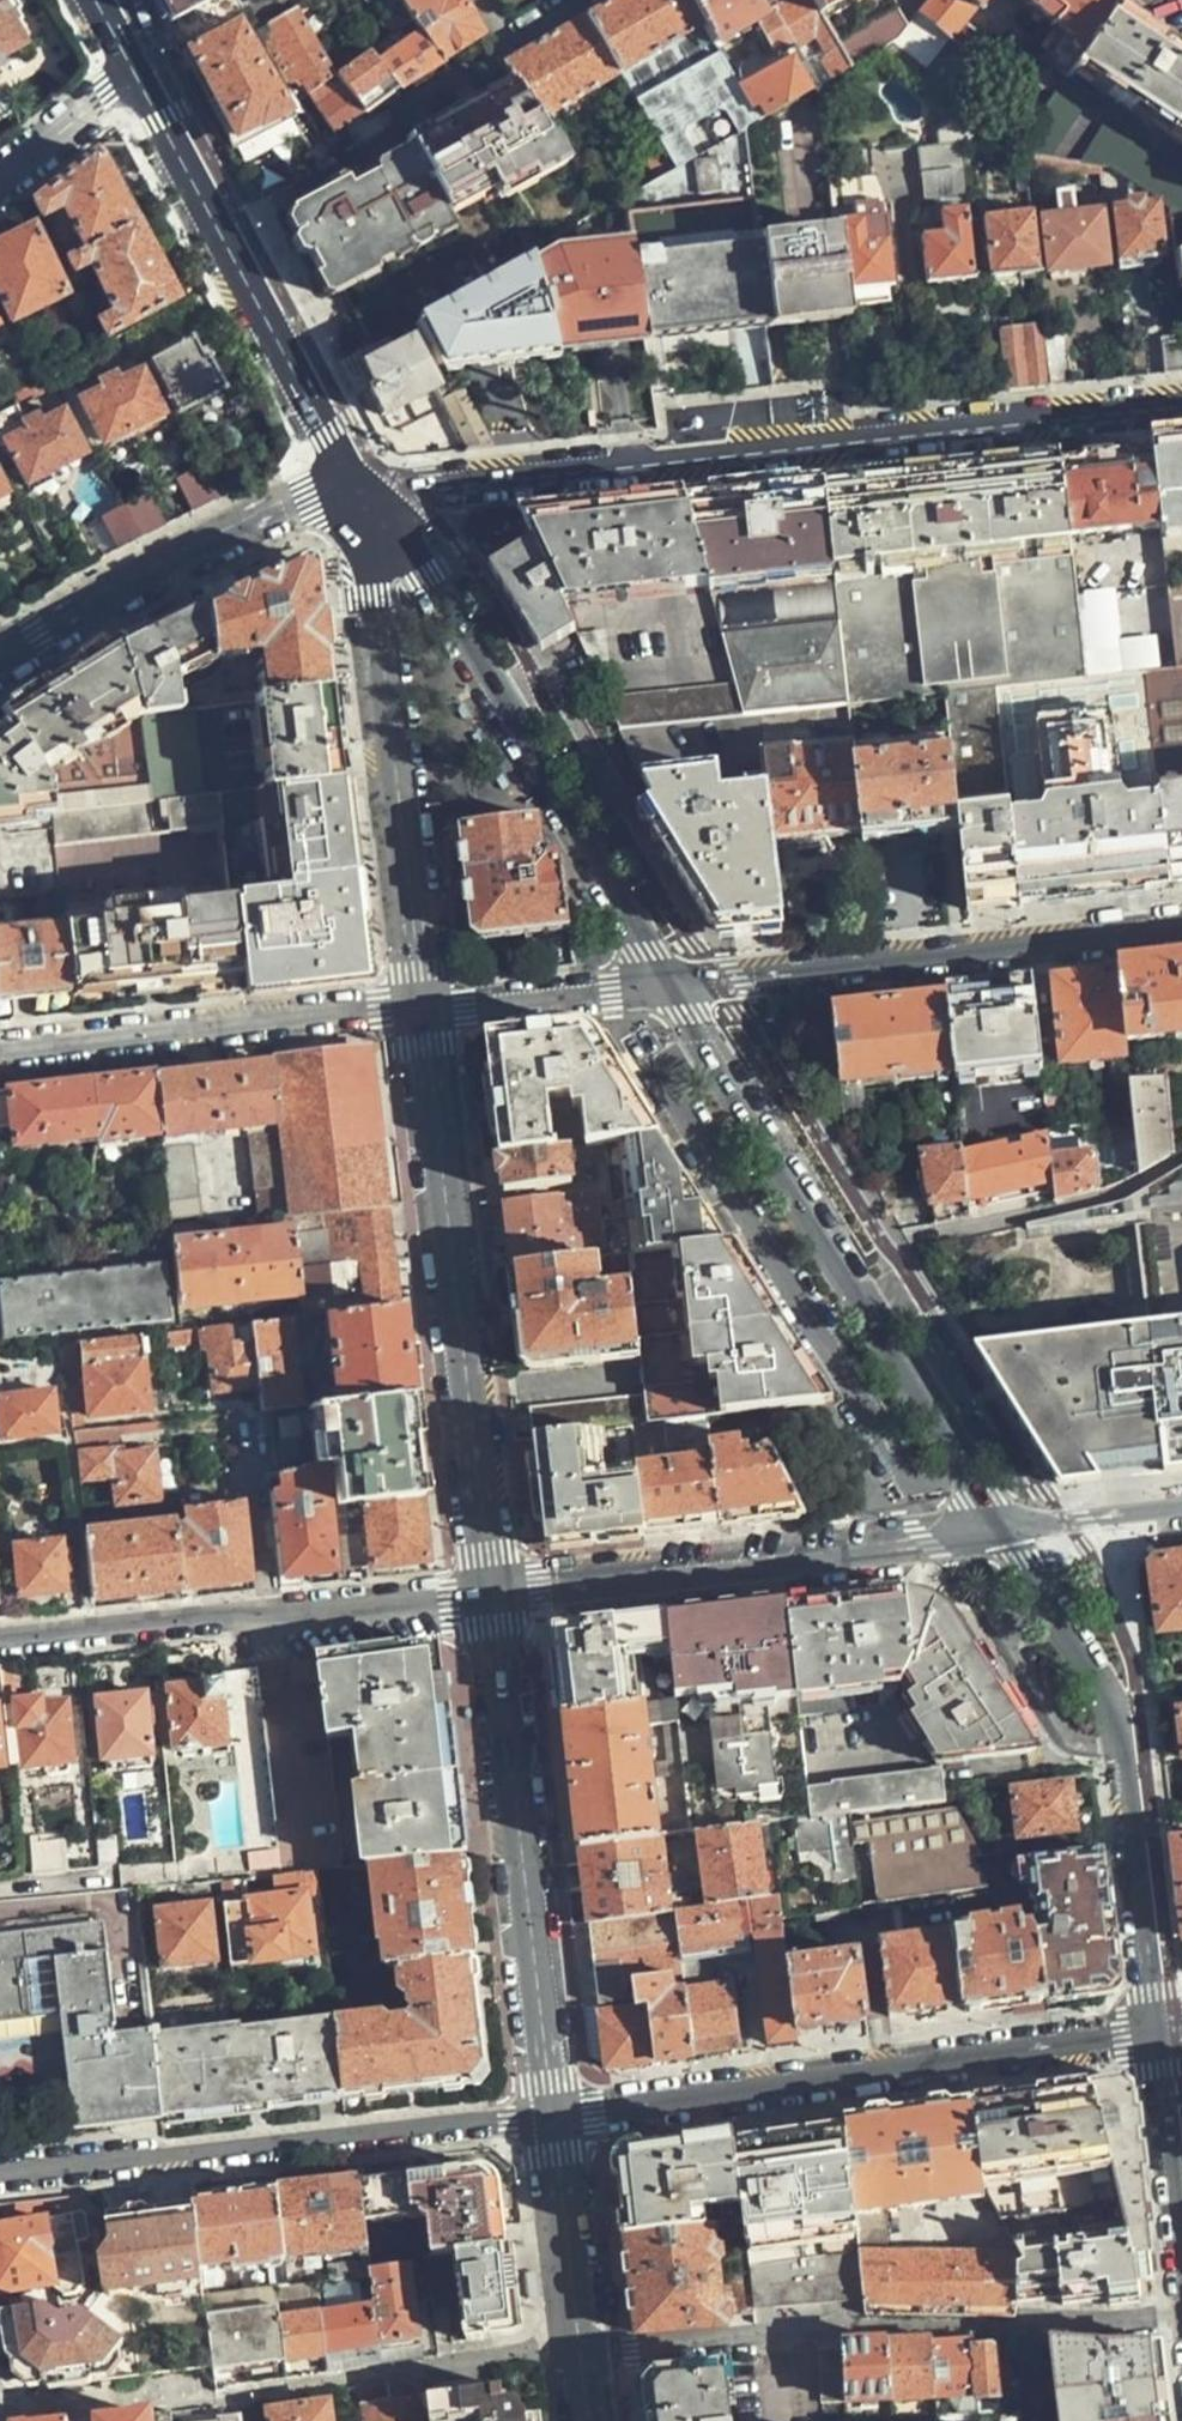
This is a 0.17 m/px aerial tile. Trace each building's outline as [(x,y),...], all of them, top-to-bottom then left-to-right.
[(5,14),(13,9),(15,7),(11,0),(0,0),(0,54),(19,43),(5,14)] [(182,44),(242,14),(237,3),(236,0),(158,0),(182,44)] [(242,14),(252,30),(286,12),(280,0),(242,0),(237,3),(242,14)] [(402,13),(381,25),(389,38),(411,23),(423,35),(444,60),(484,33),(465,0),(394,0),(402,13)] [(675,172),(744,135),(745,129),(755,122),(739,89),(716,49),(687,0),(616,0),(585,17),(620,76),(664,152),(675,172)] [(793,44),(774,13),(764,17),(754,0),(687,0),(716,49),(757,25),(775,53),(793,44)] [(764,17),(774,13),(793,44),(817,87),(849,69),(821,21),(809,0),(795,0),(774,12),(767,0),(754,0),(764,17)] [(821,21),(846,8),(841,0),(809,0),(821,21)] [(849,69),(873,54),(888,56),(894,47),(909,28),(894,0),(859,0),(846,8),(821,21),(849,69)] [(909,28),(921,14),(931,0),(894,0),(909,28)] [(921,14),(952,41),(968,21),(985,0),(931,0),(921,14)] [(1062,33),(1045,60),(1056,68),(1050,79),(1061,89),(1112,9),(1118,0),(1022,0),(1062,33)] [(252,30),(297,101),(306,95),(333,77),(296,7),(286,12),(252,30)] [(1061,89),(1027,142),(1017,156),(1023,157),(1055,163),(1060,153),(1102,93),(1181,146),(1181,55),(1112,9),(1061,89)] [(585,17),(504,64),(512,80),(536,122),(588,94),(620,76),(585,17)] [(369,52),(380,64),(423,35),(411,23),(389,38),(376,47),(369,52)] [(292,114),(237,25),(186,51),(233,141),(260,127),(262,131),(292,114)] [(401,89),(444,60),(423,35),(380,64),(401,89)] [(362,40),(369,52),(376,47),(369,36),(362,40)] [(361,57),(369,52),(362,40),(354,45),(361,57)] [(368,112),(401,89),(380,64),(369,52),(361,57),(337,74),(360,103),(368,112)] [(739,89),(755,122),(773,112),(809,92),(790,60),(739,89)] [(333,77),(306,95),(329,124),(360,103),(337,74),(333,77)] [(411,147),(452,223),(472,257),(581,199),(536,122),(512,80),(408,141),(411,147)] [(329,124),(335,133),(337,135),(368,112),(360,103),(329,124)] [(745,129),(744,135),(767,319),(843,309),(834,229),(788,236),(773,112),(755,122),(745,129)] [(1109,133),(1087,168),(1102,171),(1118,174),(1181,216),(1181,181),(1109,133)] [(654,183),(625,198),(628,226),(644,337),(733,328),(767,325),(767,319),(744,135),(675,172),(654,183)] [(302,173),(332,159),(322,142),(294,158),(302,173)] [(296,242),(293,252),(303,268),(313,268),(324,288),(336,281),(366,336),(416,310),(385,255),(452,223),(411,147),(390,159),(392,164),(332,195),(326,190),(287,210),(301,238),(296,242)] [(965,170),(962,151),(920,154),(922,174),(952,172),(965,170)] [(643,163),(654,183),(675,172),(664,152),(643,163)] [(81,248),(132,224),(115,190),(98,158),(90,155),(56,183),(32,203),(41,219),(58,209),(81,248)] [(952,172),(922,174),(923,198),(948,198),(952,172)] [(874,178),(829,182),(832,209),(881,202),(874,178)] [(590,218),(532,249),(537,268),(628,226),(625,198),(590,218)] [(1164,258),(1158,204),(1144,204),(1143,198),(1124,201),(1123,207),(1113,208),(1121,273),(1141,272),(1140,262),(1164,258)] [(970,280),(964,210),(940,213),(941,232),(919,235),(926,285),(970,280)] [(1037,276),(1030,212),(983,218),(987,277),(1015,275),(1015,278),(1037,276)] [(1105,263),(1098,212),(1041,218),(1047,268),(1105,263)] [(892,287),(886,218),(839,221),(846,291),(892,287)] [(1172,223),(1178,285),(1181,285),(1181,221),(1172,223)] [(152,261),(132,224),(81,248),(65,256),(66,261),(71,270),(85,262),(111,313),(96,322),(104,336),(171,299),(152,261)] [(28,229),(2,242),(0,243),(0,306),(8,323),(61,295),(48,270),(28,229)] [(420,317),(411,323),(441,378),(451,392),(458,389),(488,448),(520,445),(508,423),(513,419),(492,381),(487,383),(478,364),(509,349),(508,344),(531,331),(519,298),(542,290),(537,268),(532,249),(489,274),(492,284),(455,301),(452,293),(416,310),(420,317)] [(627,316),(619,255),(549,268),(560,321),(598,314),(601,322),(627,316)] [(195,338),(189,327),(156,346),(161,355),(149,362),(179,414),(221,389),(205,360),(201,362),(194,348),(189,340),(195,338)] [(402,328),(337,362),(356,397),(369,389),(383,415),(434,387),(432,383),(402,328)] [(1044,341),(1043,328),(997,334),(1002,393),(1049,389),(1044,341)] [(1181,374),(1181,336),(1163,338),(1165,376),(1181,374)] [(1063,339),(1044,341),(1049,389),(1069,386),(1063,339)] [(52,374),(39,382),(43,388),(56,383),(52,374)] [(165,420),(140,374),(119,385),(115,377),(98,384),(103,392),(84,403),(106,446),(111,442),(115,448),(139,434),(165,420)] [(441,378),(432,383),(434,387),(469,451),(488,448),(458,389),(451,392),(441,378)] [(60,414),(42,424),(36,415),(22,422),(14,408),(0,416),(0,445),(1,447),(5,446),(28,487),(84,456),(60,414)] [(1152,442),(1154,459),(1161,529),(1178,675),(1181,675),(1181,439),(1152,442)] [(972,462),(820,478),(822,492),(1061,466),(1060,452),(972,462)] [(215,501),(241,488),(224,455),(198,468),(215,501)] [(1161,529),(1154,459),(1062,469),(1070,538),(1161,529)] [(1061,466),(822,492),(852,709),(948,699),(953,748),(960,825),(962,837),(1014,832),(1001,693),(1089,685),(1070,538),(1062,469),(1061,466)] [(191,513),(215,501),(198,468),(173,481),(191,513)] [(820,478),(682,492),(709,588),(739,694),(745,718),(802,713),(852,709),(822,492),(820,478)] [(682,492),(515,511),(559,603),(709,588),(682,492)] [(140,538),(164,525),(148,496),(124,509),(140,538)] [(116,551),(140,538),(124,509),(100,522),(116,551)] [(497,512),(481,554),(532,643),(548,634),(546,628),(566,620),(559,603),(515,511),(497,512)] [(257,696),(325,688),(312,572),(290,562),(252,580),(234,587),(227,576),(203,588),(204,605),(208,662),(212,662),(246,657),(245,653),(262,651),(262,659),(253,666),(257,696)] [(157,622),(115,639),(142,716),(217,707),(212,662),(208,662),(204,605),(157,622)] [(532,643),(538,654),(573,635),(568,624),(548,634),(532,643)] [(0,707),(0,709),(7,720),(49,783),(53,817),(152,804),(142,716),(115,639),(113,636),(0,707)] [(578,644),(600,694),(607,693),(606,671),(609,670),(607,641),(578,644)] [(1103,682),(1151,678),(1150,661),(1101,666),(1103,682)] [(1178,675),(1151,678),(1175,891),(1181,890),(1181,675),(1178,675)] [(1097,899),(1175,891),(1151,678),(1103,682),(1089,685),(1001,693),(1014,832),(1021,908),(1097,899)] [(336,781),(325,688),(257,696),(253,696),(253,703),(217,707),(142,716),(152,804),(217,796),(336,781)] [(618,731),(745,718),(739,694),(606,706),(618,731)] [(854,730),(852,709),(802,713),(806,734),(854,730)] [(7,720),(0,725),(0,823),(53,817),(49,783),(7,720)] [(960,825),(953,748),(856,758),(863,835),(960,825)] [(856,758),(856,752),(794,758),(793,756),(764,758),(766,777),(768,793),(774,846),(810,840),(821,839),(863,835),(856,758)] [(765,933),(781,932),(774,846),(768,793),(749,794),(728,795),(719,796),(715,771),(641,781),(654,807),(638,814),(712,930),(738,936),(765,933)] [(768,793),(766,777),(747,779),(749,794),(768,793)] [(358,959),(336,781),(217,796),(221,827),(229,899),(231,909),(238,978),(240,994),(338,983),(340,972),(343,967),(346,964),(351,960),(358,959)] [(221,827),(217,796),(152,804),(53,817),(56,846),(221,827)] [(560,939),(571,938),(571,937),(571,934),(563,865),(548,867),(537,877),(529,870),(542,857),(538,824),(463,832),(474,937),(485,947),(525,943),(560,939)] [(960,825),(863,835),(864,848),(935,840),(962,837),(960,825)] [(997,911),(1021,908),(1014,832),(962,837),(969,913),(997,911)] [(548,867),(542,857),(529,870),(537,877),(548,867)] [(72,991),(74,997),(229,979),(238,978),(231,909),(180,914),(179,905),(177,894),(109,903),(111,922),(66,928),(72,991)] [(220,900),(179,905),(180,914),(231,909),(229,899),(220,900)] [(72,991),(66,928),(65,921),(0,930),(0,1000),(72,991)] [(1117,968),(1126,1045),(1181,1039),(1181,961),(1117,968)] [(1061,985),(1056,985),(1065,1067),(1118,1061),(1127,1060),(1126,1045),(1117,968),(1094,970),(1093,971),(1094,982),(1086,983),(1073,984),(1072,978),(1061,979),(1061,985)] [(945,998),(953,1076),(955,1083),(1042,1073),(1034,976),(1007,980),(1009,996),(988,999),(966,1001),(964,985),(944,986),(945,998)] [(837,1058),(840,1083),(952,1071),(945,998),(897,1003),(897,1002),(889,1002),(882,1003),(882,1004),(831,1010),(834,1034),(843,1033),(846,1057),(837,1058)] [(488,1056),(499,1162),(557,1155),(553,1127),(581,1123),(584,1151),(590,1151),(604,1149),(660,1142),(599,1046),(566,1026),(503,1034),(488,1056)] [(367,1051),(271,1060),(272,1064),(279,1125),(290,1211),(291,1216),(386,1205),(367,1051)] [(213,1069),(153,1076),(160,1137),(200,1132),(221,1130),(246,1128),(279,1125),(272,1064),(213,1069)] [(0,1094),(0,1131),(9,1130),(11,1146),(97,1137),(97,1143),(160,1137),(153,1076),(153,1073),(0,1094)] [(1036,1090),(1044,1089),(1043,1077),(1035,1078),(1036,1090)] [(1140,1178),(1170,1161),(1170,1155),(1165,1096),(1160,1095),(1159,1084),(1130,1086),(1140,1178)] [(269,1212),(290,1211),(279,1125),(246,1128),(255,1191),(267,1190),(269,1212)] [(200,1132),(160,1137),(170,1220),(202,1216),(195,1145),(201,1144),(200,1132)] [(730,1250),(660,1142),(604,1149),(615,1243),(626,1243),(628,1261),(730,1250)] [(1053,1184),(1051,1158),(1049,1143),(1024,1147),(1025,1152),(1005,1154),(1003,1150),(961,1154),(966,1196),(1053,1184)] [(966,1210),(966,1203),(966,1196),(961,1154),(960,1149),(960,1147),(922,1150),(924,1177),(915,1178),(917,1200),(925,1207),(927,1207),(936,1205),(960,1214),(966,1210)] [(568,1165),(592,1165),(590,1151),(584,1151),(566,1153),(568,1165)] [(499,1162),(503,1200),(570,1192),(568,1165),(566,1153),(557,1155),(499,1162)] [(1055,1202),(1096,1193),(1092,1154),(1051,1158),(1053,1184),(1055,1202)] [(1164,1477),(1181,1475),(1181,1168),(1171,1176),(1141,1194),(1121,1205),(1026,1227),(1026,1231),(1133,1219),(1147,1328),(974,1351),(1061,1490),(1101,1485),(1097,1477),(1138,1472),(1163,1469),(1164,1477)] [(506,1209),(512,1274),(592,1265),(601,1263),(595,1198),(506,1209)] [(397,1308),(386,1205),(291,1216),(292,1229),(299,1292),(302,1318),(327,1315),(397,1308)] [(940,1224),(960,1214),(936,1205),(927,1207),(929,1227),(940,1224)] [(172,1253),(179,1308),(299,1292),(292,1229),(172,1242),(172,1253)] [(172,1242),(171,1233),(141,1238),(143,1256),(172,1253),(172,1242)] [(798,1361),(730,1250),(628,1261),(624,1262),(627,1289),(635,1360),(641,1399),(645,1432),(706,1425),(719,1423),(826,1408),(798,1361)] [(596,1295),(627,1289),(624,1262),(601,1263),(592,1265),(596,1295)] [(2,1341),(112,1328),(167,1320),(161,1265),(0,1284),(0,1326),(2,1341)] [(523,1362),(530,1372),(635,1360),(627,1289),(596,1295),(592,1265),(512,1274),(523,1362)] [(407,1397),(397,1308),(327,1315),(335,1405),(407,1397)] [(250,1323),(252,1348),(257,1388),(260,1413),(272,1412),(299,1408),(289,1320),(250,1323)] [(199,1329),(201,1344),(202,1352),(209,1351),(214,1390),(257,1388),(252,1348),(244,1349),(245,1345),(235,1346),(234,1339),(228,1339),(228,1326),(210,1328),(199,1329)] [(199,1329),(166,1333),(168,1348),(201,1344),(199,1329)] [(141,1336),(81,1342),(90,1416),(147,1409),(143,1362),(141,1336)] [(74,1343),(63,1345),(72,1431),(83,1430),(74,1343)] [(50,1391),(0,1397),(0,1423),(2,1438),(55,1432),(50,1391)] [(419,1497),(407,1397),(335,1405),(299,1408),(272,1412),(278,1467),(300,1465),(322,1462),(332,1461),(337,1505),(419,1497)] [(528,1412),(532,1444),(632,1433),(645,1432),(641,1399),(528,1412)] [(83,1430),(72,1431),(75,1454),(110,1449),(115,1450),(114,1436),(160,1430),(159,1423),(83,1430)] [(678,1536),(717,1531),(708,1449),(706,1425),(645,1432),(632,1433),(643,1540),(678,1536)] [(611,1544),(643,1540),(632,1433),(532,1444),(543,1527),(569,1549),(611,1544)] [(760,1526),(801,1521),(784,1486),(768,1454),(761,1458),(746,1459),(744,1453),(738,1453),(736,1446),(708,1449),(717,1531),(760,1526)] [(75,1454),(77,1481),(114,1478),(115,1504),(158,1499),(156,1477),(153,1452),(111,1457),(110,1449),(75,1454)] [(269,1492),(277,1576),(333,1570),(322,1462),(300,1465),(301,1470),(280,1472),(281,1491),(269,1492)] [(801,1521),(814,1519),(797,1484),(784,1486),(801,1521)] [(427,1561),(419,1497),(337,1505),(345,1569),(427,1561)] [(173,1525),(180,1589),(226,1582),(248,1580),(239,1502),(183,1509),(186,1523),(173,1525)] [(90,1598),(180,1589),(173,1525),(82,1533),(90,1598)] [(63,1589),(57,1544),(14,1548),(20,1593),(63,1589)] [(1181,1628),(1181,1560),(1159,1563),(1152,1572),(1158,1617),(1159,1630),(1181,1628)] [(875,1596),(881,1678),(904,1674),(914,1691),(904,1698),(913,1712),(906,1718),(934,1769),(1026,1755),(1036,1749),(957,1621),(914,1592),(875,1596)] [(882,1690),(881,1678),(875,1596),(783,1605),(795,1703),(882,1690)] [(795,1703),(783,1605),(669,1618),(680,1705),(682,1732),(694,1837),(700,1837),(752,1831),(767,1830),(809,1824),(806,1791),(795,1703)] [(559,1654),(566,1719),(680,1705),(669,1618),(577,1630),(559,1654)] [(411,1650),(290,1665),(291,1685),(322,1681),(329,1739),(365,1736),(367,1756),(356,1758),(369,1867),(382,1866),(400,1864),(426,1862),(458,1857),(460,1857),(448,1754),(438,1666),(411,1650)] [(256,1668),(221,1672),(223,1681),(225,1701),(232,1762),(236,1763),(266,1758),(256,1668)] [(169,1693),(159,1694),(161,1713),(162,1728),(172,1727),(175,1752),(227,1746),(222,1701),(225,1701),(223,1681),(197,1684),(168,1688),(169,1693)] [(161,1713),(159,1694),(124,1698),(96,1701),(103,1761),(106,1762),(108,1771),(153,1767),(152,1757),(154,1757),(152,1730),(157,1724),(157,1713),(161,1713)] [(18,1708),(6,1709),(12,1766),(25,1765),(25,1768),(45,1766),(46,1771),(49,1777),(57,1776),(67,1775),(68,1772),(68,1762),(71,1762),(66,1706),(42,1707),(41,1701),(29,1702),(17,1703),(18,1708)] [(680,1705),(566,1719),(574,1778),(581,1851),(616,1847),(659,1842),(647,1737),(682,1732),(680,1705)] [(336,1750),(266,1758),(278,1878),(318,1873),(346,1869),(336,1750)] [(236,1763),(248,1881),(257,1879),(278,1878),(266,1758),(236,1763)] [(944,1809),(940,1789),(935,1775),(918,1778),(806,1791),(809,1824),(851,1819),(944,1809)] [(1075,1829),(1073,1808),(1059,1787),(1016,1794),(1021,1838),(1075,1829)] [(1084,1827),(1099,1827),(1097,1807),(1073,1808),(1084,1827)] [(1075,1829),(1084,1827),(1073,1808),(1075,1829)] [(994,1896),(944,1809),(851,1819),(864,1913),(994,1896)] [(809,1824),(767,1830),(777,1904),(781,1934),(865,1923),(864,1913),(851,1819),(809,1824)] [(752,1831),(700,1837),(710,1913),(763,1906),(752,1831)] [(31,1837),(31,1844),(52,1842),(52,1835),(31,1837)] [(52,1842),(31,1844),(33,1875),(68,1872),(64,1840),(52,1842)] [(616,1847),(581,1851),(592,1929),(675,1917),(698,1914),(696,1888),(689,1888),(689,1895),(670,1898),(662,1842),(659,1842),(616,1847)] [(1037,1932),(1049,2003),(1110,1995),(1118,1984),(1102,1854),(1018,1866),(1020,1885),(1029,1886),(1031,1896),(1041,1906),(1043,1930),(1037,1932)] [(397,1968),(470,1958),(464,1910),(458,1857),(426,1862),(425,1874),(401,1875),(400,1864),(382,1866),(391,1943),(394,1945),(397,1968)] [(320,1895),(318,1873),(278,1878),(257,1879),(248,1881),(220,1883),(230,1965),(254,1962),(254,1965),(289,1961),(289,1956),(314,1954),(310,1920),(308,1920),(305,1897),(320,1895)] [(698,1914),(675,1917),(680,1955),(741,1947),(740,1937),(753,1937),(761,1992),(768,2048),(794,2046),(793,2034),(785,1968),(781,1934),(777,1904),(763,1906),(710,1913),(698,1914)] [(218,1965),(210,1906),(156,1911),(164,1971),(218,1965)] [(118,2040),(114,2010),(87,2013),(80,1948),(106,1947),(104,1916),(27,1926),(27,1935),(0,1938),(0,2009),(63,2002),(67,2017),(80,2130),(165,2120),(157,2044),(155,2036),(118,2040)] [(675,1917),(592,1929),(596,1966),(601,2006),(624,2002),(622,1984),(646,1980),(682,1975),(680,1966),(680,1955),(675,1917)] [(952,1936),(963,2011),(964,2014),(1049,2003),(1037,1932),(1031,1926),(952,1936)] [(879,1947),(891,2022),(963,2011),(952,1936),(879,1947)] [(114,2010),(106,1947),(80,1948),(87,2013),(114,2010)] [(477,2015),(470,1958),(397,1968),(400,1994),(408,1995),(408,2005),(413,2013),(411,2022),(407,2022),(385,2023),(379,2017),(334,2023),(342,2100),(412,2092),(462,2087),(482,2063),(477,2015)] [(785,1968),(793,2034),(864,2024),(855,1960),(785,1968)] [(709,1963),(680,1966),(682,1975),(683,1985),(711,1982),(709,1963)] [(646,1980),(657,2064),(675,2062),(692,2060),(684,1992),(683,1985),(682,1975),(646,1980)] [(624,2002),(601,2006),(604,2039),(607,2072),(657,2064),(646,1980),(622,1984),(624,2002)] [(684,1992),(692,2060),(742,2053),(732,1988),(684,1992)] [(0,2009),(0,2025),(67,2017),(63,2002),(0,2009)] [(286,2107),(342,2100),(334,2023),(157,2044),(165,2120),(286,2107)] [(1116,2080),(1092,2084),(1102,2126),(1135,2257),(1152,2256),(1143,2175),(1134,2094),(1116,2080)] [(1102,2126),(1092,2084),(973,2101),(982,2180),(986,2190),(1003,2222),(1025,2268),(1021,2267),(1020,2304),(1065,2300),(1066,2306),(1111,2300),(1113,2304),(1141,2302),(1140,2284),(1156,2281),(1152,2256),(1135,2257),(1102,2126)] [(982,2180),(973,2101),(848,2119),(857,2211),(884,2206),(986,2190),(982,2180)] [(857,2211),(848,2119),(736,2133),(747,2223),(754,2274),(759,2308),(866,2298),(863,2261),(857,2211)] [(747,2223),(736,2133),(638,2148),(620,2175),(627,2237),(714,2227),(747,2223)] [(421,2177),(361,2184),(368,2246),(370,2264),(371,2271),(412,2264),(417,2263),(418,2260),(456,2254),(506,2247),(499,2191),(480,2171),(421,2177)] [(317,2189),(276,2194),(285,2256),(301,2254),(354,2247),(368,2246),(361,2184),(317,2189)] [(229,2199),(194,2203),(203,2270),(232,2267),(233,2271),(272,2267),(271,2261),(284,2259),(285,2256),(276,2194),(229,2199)] [(0,2203),(0,2213),(7,2212),(9,2226),(76,2214),(73,2195),(0,2203)] [(100,2264),(100,2266),(105,2295),(106,2298),(100,2299),(89,2310),(58,2314),(47,2307),(41,2307),(5,2312),(8,2329),(0,2330),(0,2333),(3,2356),(23,2370),(46,2387),(215,2366),(209,2319),(203,2270),(194,2203),(129,2211),(131,2223),(106,2226),(107,2242),(100,2264)] [(884,2206),(857,2211),(863,2261),(896,2263),(895,2254),(889,2253),(884,2206)] [(104,2214),(106,2226),(131,2223),(129,2211),(118,2212),(104,2214)] [(9,2226),(0,2228),(0,2293),(53,2286),(68,2296),(77,2292),(85,2284),(80,2244),(88,2239),(91,2236),(86,2217),(78,2214),(76,2214),(9,2226)] [(714,2227),(627,2237),(638,2337),(728,2327),(728,2318),(759,2315),(759,2308),(754,2274),(720,2278),(714,2227)] [(934,2264),(989,2266),(989,2244),(935,2243),(934,2264)] [(510,2280),(506,2247),(456,2254),(468,2341),(495,2336),(514,2315),(510,2280)] [(866,2298),(867,2315),(947,2317),(992,2318),(1018,2318),(1020,2304),(1021,2267),(989,2266),(934,2264),(896,2263),(863,2261),(866,2298)] [(332,2269),(332,2282),(372,2278),(371,2271),(370,2264),(332,2269)] [(382,2365),(423,2359),(419,2322),(412,2264),(371,2271),(372,2278),(375,2307),(380,2351),(382,2365)] [(363,2353),(380,2351),(375,2307),(321,2317),(326,2354),(343,2352),(356,2350),(363,2353)] [(251,2364),(284,2360),(280,2321),(279,2309),(209,2319),(215,2366),(215,2368),(251,2364)] [(0,2312),(0,2330),(8,2329),(5,2312),(0,2312)] [(306,2357),(326,2354),(321,2317),(280,2321),(284,2360),(306,2357)] [(936,2394),(933,2343),(932,2339),(909,2341),(889,2342),(893,2398),(936,2394)] [(1051,2340),(1055,2364),(1062,2420),(1154,2420),(1172,2419),(1163,2344),(1157,2343),(1051,2340)] [(893,2398),(889,2342),(865,2343),(842,2344),(841,2351),(845,2401),(893,2398)] [(995,2349),(992,2345),(974,2345),(973,2342),(954,2343),(933,2343),(936,2394),(976,2393),(976,2396),(998,2396),(995,2349)] [(845,2401),(841,2351),(822,2353),(825,2403),(845,2401)] [(660,2368),(644,2388),(647,2420),(733,2420),(730,2398),(726,2363),(660,2368)] [(364,2388),(367,2420),(422,2420),(419,2400),(392,2403),(390,2385),(364,2388)] [(427,2395),(430,2420),(525,2420),(521,2394),(502,2396),(501,2385),(427,2395)] [(329,2406),(270,2413),(271,2420),(331,2420),(329,2406)]
